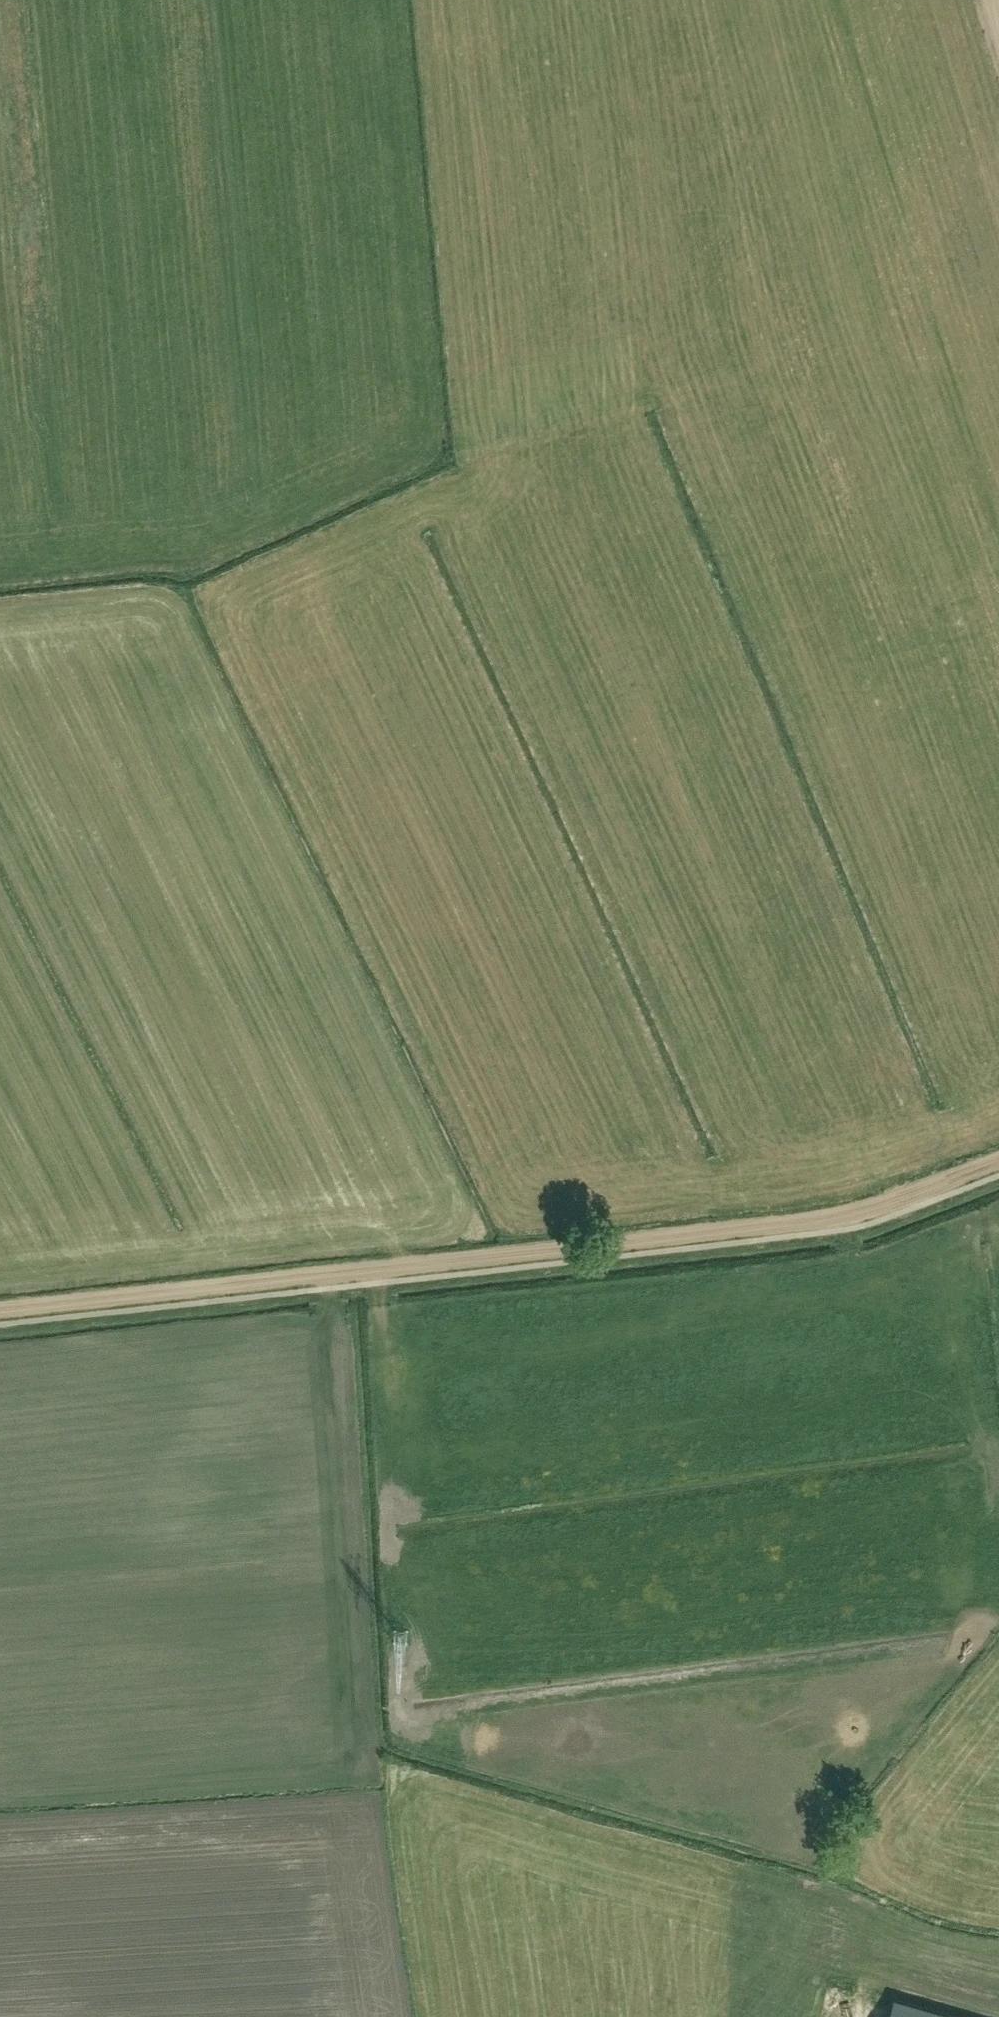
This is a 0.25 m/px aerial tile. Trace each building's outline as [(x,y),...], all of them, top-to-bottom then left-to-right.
[(889,2016),(958,2016),(894,1998),(889,2016)]
